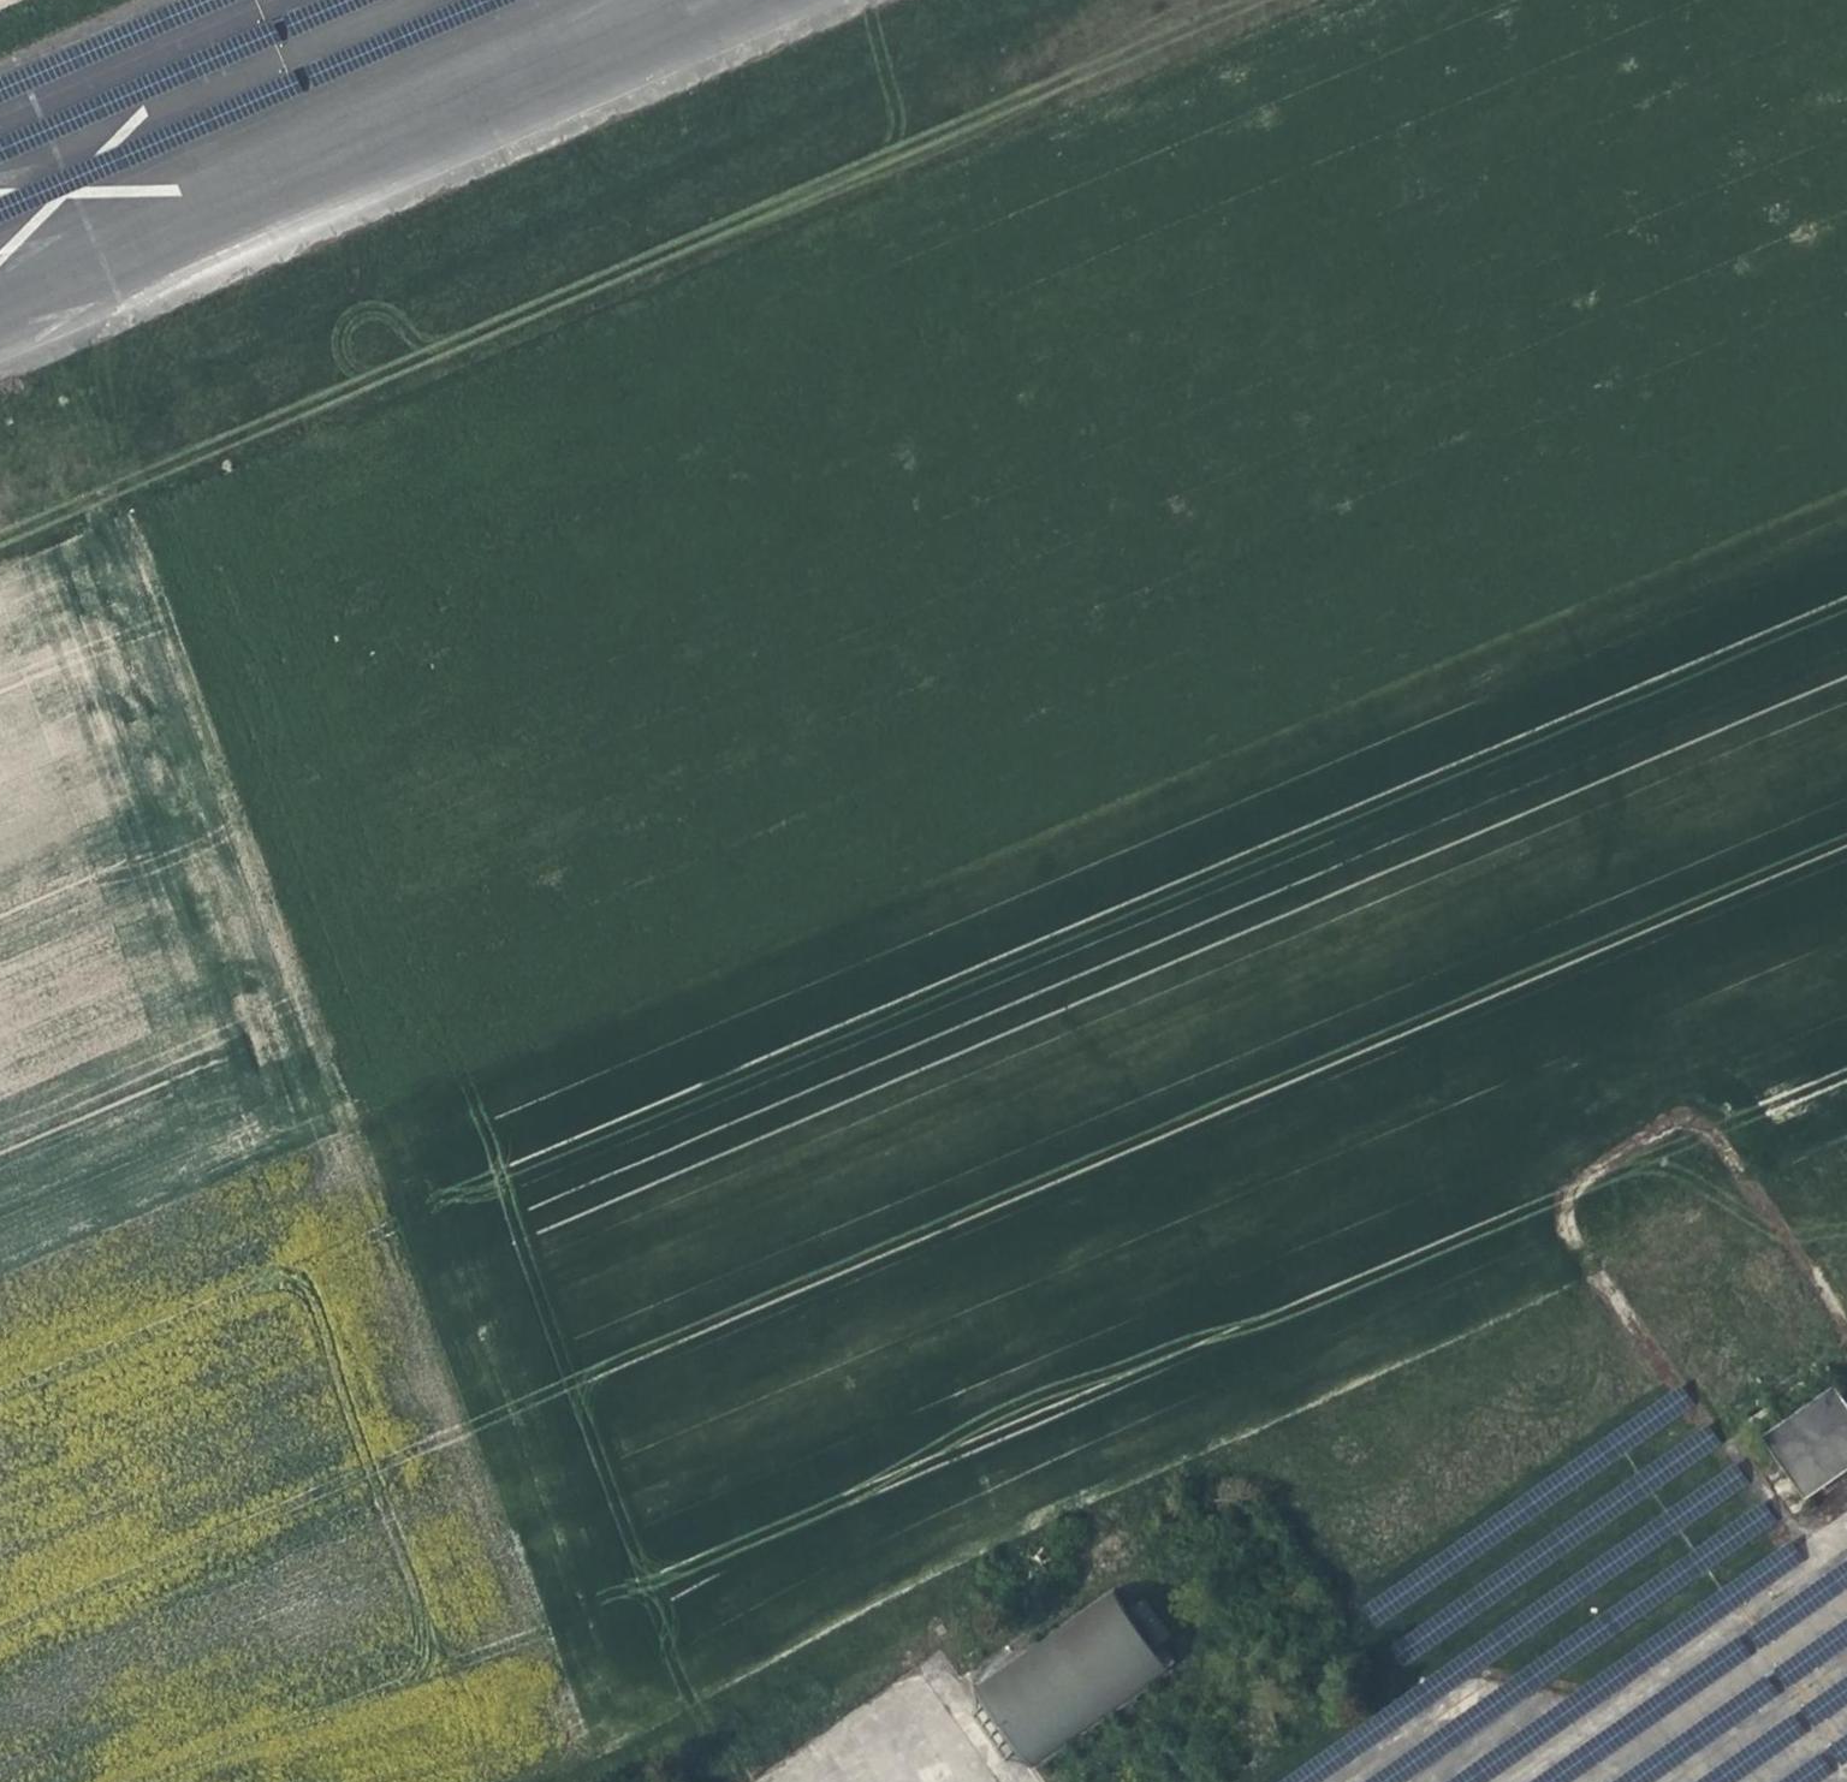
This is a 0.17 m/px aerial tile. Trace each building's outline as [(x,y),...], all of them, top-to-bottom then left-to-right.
[(1805,1498),(1846,1469),(1846,1406),(1833,1386),(1762,1434),(1805,1498)] [(1022,1764),(1161,1670),(1111,1596),(971,1690),(1022,1764)]
